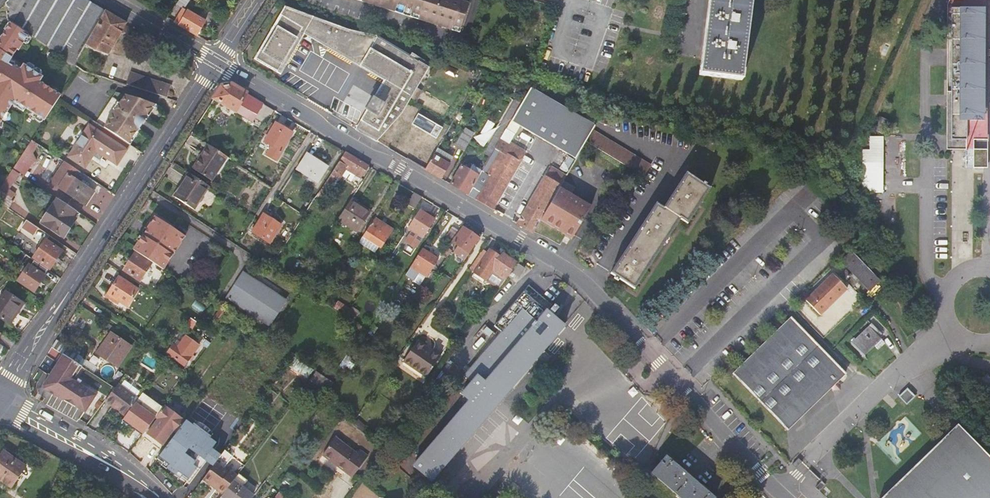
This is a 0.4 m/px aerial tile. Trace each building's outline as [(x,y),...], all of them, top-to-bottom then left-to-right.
[(85,44),(104,10),(87,0),(7,0),(4,3),(7,18),(12,21),(16,24),(29,33),(73,63),(85,44)] [(362,1),(372,5),(373,0),(395,8),(394,12),(451,31),(453,26),(461,29),(468,4),(460,2),(461,0),(362,0),(362,1)] [(395,8),(373,0),(372,5),(394,12),(395,8)] [(742,81),(752,0),(708,0),(699,76),(742,81)] [(988,16),(989,0),(959,0),(959,6),(952,6),(949,136),(982,137),(985,16),(988,16)] [(183,8),(175,22),(197,35),(205,22),(183,8)] [(414,90),(434,55),(284,9),(255,59),(278,73),(302,32),(391,85),(363,133),(377,141),(396,122),(399,118),(414,90)] [(106,57),(125,23),(104,10),(85,44),(93,51),(106,57)] [(11,105),(14,101),(25,108),(44,121),(59,99),(61,95),(40,80),(43,75),(40,74),(25,64),(23,63),(20,67),(15,64),(14,64),(12,64),(11,65),(8,62),(17,48),(18,49),(29,33),(16,24),(12,21),(0,39),(0,123),(11,105)] [(41,72),(27,62),(25,64),(40,74),(41,72)] [(126,84),(166,97),(169,85),(130,72),(126,84)] [(212,100),(234,112),(241,102),(250,107),(254,99),(231,85),(220,87),(212,100)] [(517,112),(513,119),(522,125),(577,158),(586,143),(593,131),(597,123),(587,117),(585,121),(531,89),(522,104),(517,112)] [(102,126),(129,144),(151,111),(123,93),(102,126)] [(241,102),(234,112),(250,122),(262,104),(254,99),(250,107),(241,102)] [(11,105),(22,113),(25,108),(14,101),(11,105)] [(516,101),(511,109),(517,112),(522,104),(516,101)] [(412,110),(406,120),(430,134),(436,123),(412,110)] [(508,127),(517,133),(522,125),(513,119),(509,126),(508,127)] [(102,126),(92,120),(89,126),(126,149),(129,144),(102,126)] [(509,126),(503,122),(494,137),(500,141),(508,127),(509,126)] [(271,123),(269,126),(272,128),(264,142),(270,146),(266,154),(276,160),(292,133),(275,123),(274,124),(271,123)] [(116,164),(126,149),(89,126),(88,125),(68,157),(84,167),(95,150),(116,164)] [(465,127),(456,143),(466,148),(475,132),(465,127)] [(517,133),(508,127),(500,141),(495,148),(505,154),(491,176),(482,171),(480,175),(468,194),(493,209),(526,152),(511,143),(517,133)] [(586,143),(644,178),(651,167),(593,131),(586,143)] [(495,148),(500,141),(494,137),(486,150),(492,154),(495,148)] [(860,193),(880,194),(882,137),(868,137),(868,148),(860,148),(860,193)] [(35,169),(31,166),(43,148),(32,140),(12,170),(17,173),(28,180),(35,169)] [(225,156),(207,144),(190,169),(209,181),(225,156)] [(426,169),(441,178),(454,157),(438,148),(426,169)] [(492,154),(482,171),(491,176),(505,154),(495,148),(492,154)] [(971,169),(981,170),(982,151),(971,150),(971,169)] [(346,166),(353,170),(352,173),(360,179),(368,166),(345,152),(325,182),(330,185),(334,178),(337,180),(344,168),(346,166)] [(305,153),(295,169),(317,183),(327,168),(305,153)] [(87,187),(81,184),(74,179),(79,172),(65,162),(51,183),(85,205),(94,191),(87,187)] [(451,184),(468,194),(480,175),(462,164),(451,184)] [(695,215),(719,179),(695,164),(672,199),(664,193),(611,272),(635,289),(688,210),(695,215)] [(171,166),(165,175),(179,184),(185,175),(171,166)] [(533,233),(534,232),(542,219),(564,180),(566,176),(551,167),(517,223),(533,233)] [(1,187),(6,190),(17,173),(12,170),(1,187)] [(207,186),(188,174),(173,198),(192,210),(207,186)] [(572,193),(576,187),(564,180),(542,219),(573,237),(592,205),(572,193)] [(320,190),(325,193),(330,185),(325,182),(320,190)] [(7,207),(11,201),(8,199),(12,194),(6,190),(1,187),(0,189),(0,202),(7,207)] [(406,204),(414,209),(421,198),(414,193),(406,204)] [(42,222),(63,236),(78,213),(57,199),(42,222)] [(357,235),(370,214),(350,200),(336,221),(357,235)] [(435,217),(427,212),(425,215),(423,218),(418,213),(407,228),(421,238),(435,217)] [(267,244),(279,226),(262,214),(250,233),(267,244)] [(184,236),(154,216),(132,250),(162,270),(184,236)] [(374,219),(362,236),(379,248),(391,231),(374,219)] [(21,227),(35,236),(40,229),(26,220),(21,227)] [(452,228),(442,241),(448,246),(457,231),(452,228)] [(468,254),(478,238),(462,228),(452,243),(468,254)] [(50,269),(62,251),(45,240),(34,258),(50,269)] [(511,271),(516,264),(502,254),(499,258),(495,255),(489,250),(486,253),(481,249),(468,268),(498,289),(511,271)] [(425,277),(437,260),(421,250),(409,267),(419,273),(425,277)] [(139,282),(150,264),(134,253),(123,271),(139,282)] [(461,263),(446,253),(442,258),(458,268),(461,263)] [(878,292),(888,282),(861,253),(851,264),(878,292)] [(34,268),(28,264),(18,281),(34,292),(45,275),(44,274),(47,269),(38,263),(34,268)] [(516,264),(511,271),(518,277),(524,269),(517,263),(516,264)] [(296,283),(304,271),(295,265),(287,277),(296,283)] [(413,282),(419,273),(409,267),(404,276),(413,282)] [(852,287),(838,272),(811,298),(825,313),(852,287)] [(267,324),(283,301),(241,274),(225,296),(267,324)] [(126,307),(137,290),(117,277),(106,294),(126,307)] [(539,295),(529,286),(508,309),(510,310),(503,318),(507,321),(493,337),(496,340),(464,377),(471,383),(461,395),(469,402),(413,467),(430,481),(563,326),(546,311),(552,305),(544,299),(542,302),(537,297),(539,295)] [(11,324),(25,303),(7,292),(0,303),(0,317),(11,324)] [(220,323),(226,314),(219,309),(213,319),(220,323)] [(795,427),(852,369),(796,314),(739,373),(795,427)] [(184,325),(190,330),(196,323),(189,318),(184,325)] [(875,347),(882,341),(878,336),(880,333),(872,325),(851,344),(864,358),(875,347)] [(199,337),(205,340),(209,344),(215,336),(205,329),(199,337)] [(116,367),(130,347),(110,333),(105,340),(109,342),(99,356),(116,367)] [(183,366),(197,346),(184,337),(176,348),(172,345),(166,355),(183,366)] [(51,347),(62,354),(67,348),(55,340),(51,347)] [(209,344),(205,340),(201,345),(206,349),(209,344)] [(882,341),(875,347),(879,351),(885,344),(882,341)] [(425,378),(439,358),(417,342),(403,362),(425,378)] [(81,367),(62,354),(43,383),(44,386),(84,412),(95,396),(72,381),(81,367)] [(342,372),(350,359),(344,355),(335,368),(342,372)] [(124,373),(116,383),(139,399),(146,389),(124,373)] [(975,383),(982,390),(989,383),(989,380),(985,374),(975,383)] [(135,405),(139,399),(116,383),(104,401),(126,417),(135,405)] [(910,386),(901,395),(910,403),(918,395),(910,386)] [(126,417),(124,420),(144,433),(154,418),(135,405),(126,417)] [(163,407),(155,417),(158,419),(146,434),(161,446),(173,431),(175,433),(183,422),(163,407)] [(185,420),(183,422),(175,433),(156,459),(163,464),(164,462),(168,465),(166,468),(175,474),(177,471),(181,474),(179,476),(187,481),(203,459),(213,466),(214,463),(222,469),(231,457),(223,451),(221,455),(211,448),(216,442),(209,438),(211,435),(193,422),(191,424),(185,420)] [(193,422),(211,435),(213,433),(211,432),(207,427),(201,423),(195,420),(193,422)] [(958,425),(880,497),(989,497),(989,459),(958,425)] [(335,439),(323,456),(337,466),(350,449),(335,439)] [(367,458),(360,452),(357,455),(350,449),(337,466),(353,478),(367,458)] [(25,467),(3,452),(0,457),(0,480),(11,487),(25,467)] [(665,457),(651,473),(680,497),(713,497),(665,457)] [(222,496),(237,477),(229,471),(227,473),(222,469),(214,463),(213,466),(203,479),(215,488),(214,490),(222,496)] [(247,481),(238,474),(237,477),(222,496),(225,497),(252,497),(253,496),(241,488),(247,481)] [(282,484),(288,489),(296,479),(290,474),(282,484)] [(203,479),(201,481),(214,490),(215,488),(203,479)]
